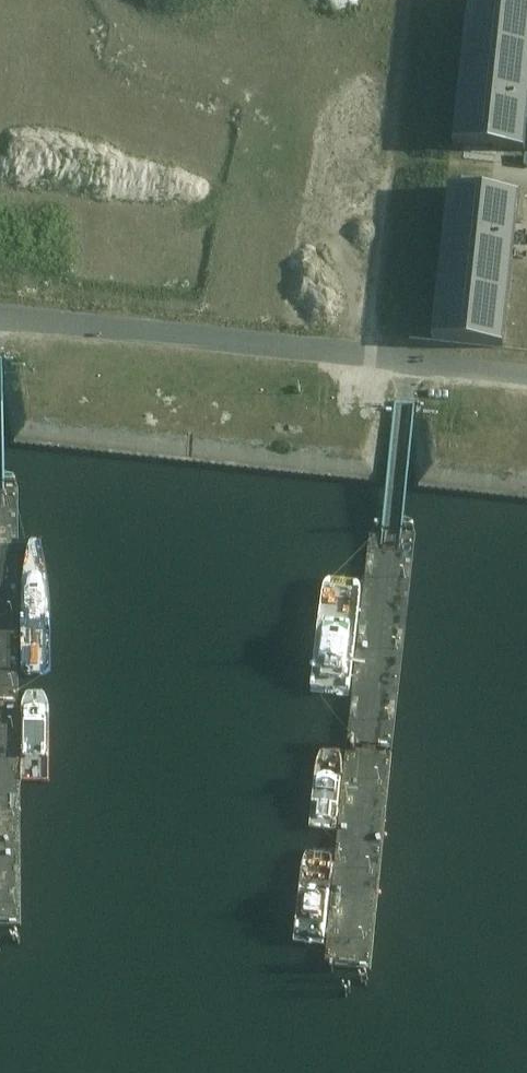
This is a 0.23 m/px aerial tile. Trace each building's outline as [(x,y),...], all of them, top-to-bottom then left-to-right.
[(455,149),(493,153),(526,156),(526,0),(471,0),(455,149)] [(510,344),(526,186),(492,182),(452,178),(435,336),(510,344)]
